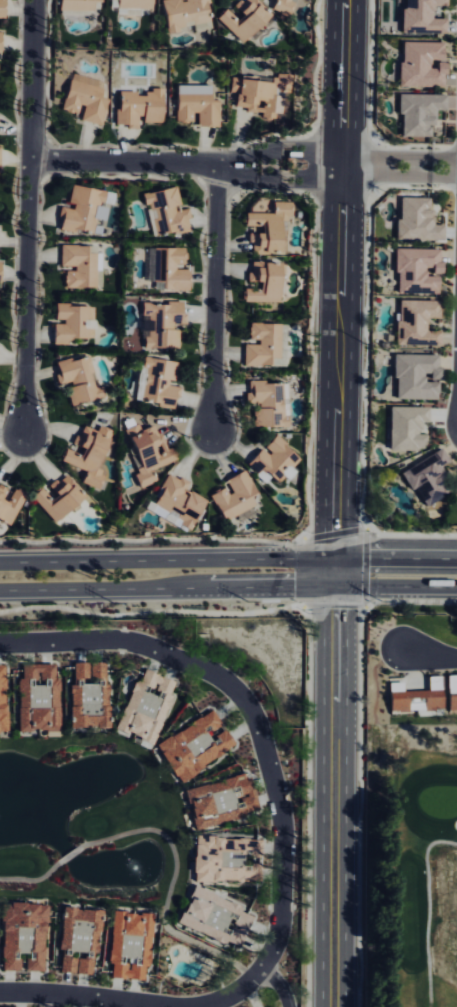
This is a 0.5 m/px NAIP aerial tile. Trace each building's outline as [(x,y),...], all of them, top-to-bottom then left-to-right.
[(58,11),(100,12),(100,0),(58,0),(58,11)] [(109,8),(116,8),(116,14),(152,14),(152,0),(109,0),(109,8)] [(165,32),(193,28),(194,35),(210,32),(206,5),(209,5),(208,0),(164,0),(160,1),(165,32)] [(268,14),(253,0),(243,0),(235,9),(240,14),(236,19),(225,10),(216,19),(241,43),(268,14)] [(294,0),(273,0),(270,11),(289,16),(294,0)] [(445,36),(445,19),(431,19),(431,7),(445,8),(445,0),(403,0),(402,35),(445,36)] [(442,43),(400,42),(399,87),(444,88),(444,64),(435,63),(435,69),(429,69),(429,60),(442,61),(442,43)] [(100,126),(106,100),(99,99),(103,82),(69,75),(61,112),(76,115),(78,106),(83,107),(80,122),(100,126)] [(290,76),(271,75),(270,81),(229,79),(229,93),(235,93),(234,108),(245,108),(245,113),(261,114),(261,117),(280,118),(281,94),(289,94),(290,76)] [(210,86),(175,86),(175,123),(191,123),(191,114),(197,114),(197,127),(217,127),(217,101),(210,101),(210,86)] [(161,124),(161,92),(135,92),(135,88),(117,88),(116,125),(127,125),(127,130),(139,130),(139,123),(161,124)] [(427,138),(427,127),(433,127),(434,111),(445,111),(445,96),(397,95),(397,116),(400,116),(400,137),(427,138)] [(92,235),(95,219),(102,220),(105,208),(103,208),(105,193),(70,186),(66,207),(61,206),(57,229),(92,235)] [(141,194),(143,206),(146,205),(152,237),(189,231),(185,208),(179,209),(175,188),(141,194)] [(395,240),(442,241),(442,226),(431,225),(431,211),(428,211),(428,199),(399,198),(399,220),(395,220),(395,240)] [(244,214),(244,227),(259,227),(259,234),(248,234),(247,243),(252,243),(251,255),(268,256),(268,253),(277,254),(278,222),(290,222),(290,203),(272,202),(271,214),(244,214)] [(64,289),(100,288),(100,254),(94,254),(94,246),(59,246),(59,267),(73,267),(73,272),(64,272),(64,289)] [(188,292),(188,271),(176,270),(176,265),(184,265),(185,249),(156,249),(156,260),(151,260),(151,273),(149,273),(148,282),(162,282),(162,291),(188,292)] [(437,295),(437,277),(425,277),(425,272),(440,272),(440,250),(396,249),(395,294),(437,295)] [(243,303),(277,303),(277,263),(250,264),(250,273),(246,273),(246,283),(258,283),(258,290),(243,290),(243,303)] [(438,301),(397,301),(397,347),(440,347),(440,332),(426,332),(426,319),(438,319),(438,301)] [(178,350),(179,327),(185,327),(186,315),(180,315),(181,305),(141,303),(140,321),(150,322),(150,332),(145,331),(144,349),(178,350)] [(88,306),(54,306),(54,323),(52,323),(52,341),(94,341),(94,321),(88,321),(88,306)] [(279,325),(248,325),(248,344),(243,344),(243,367),(271,367),(271,359),(279,359),(279,325)] [(394,399),(436,401),(437,383),(423,383),(423,374),(429,375),(429,381),(437,381),(438,356),(395,355),(394,399)] [(70,406),(101,399),(96,377),(93,377),(88,357),(70,362),(70,359),(53,363),(58,387),(65,385),(70,406)] [(177,364),(141,358),(134,402),(173,408),(175,398),(179,399),(181,387),(174,386),(177,364)] [(287,429),(287,416),(282,416),(282,397),(286,397),(286,384),(265,384),(265,382),(246,382),(246,404),(253,404),(252,428),(287,429)] [(389,451),(424,452),(424,435),(420,435),(420,423),(427,423),(427,408),(390,408),(389,451)] [(138,489),(156,482),(151,471),(173,461),(162,434),(157,436),(153,426),(140,431),(138,425),(123,431),(139,471),(132,474),(138,489)] [(60,462),(84,472),(80,484),(97,490),(104,473),(95,469),(110,431),(98,427),(96,432),(82,427),(78,438),(74,436),(71,445),(81,449),(79,455),(65,449),(60,462)] [(249,466),(276,484),(286,469),(289,471),(298,457),(269,437),(249,466)] [(399,473),(410,492),(414,490),(425,508),(450,493),(437,469),(448,463),(441,450),(399,473)] [(253,506),(249,497),(254,494),(243,471),(223,481),(226,487),(208,496),(221,522),(253,506)] [(143,509),(187,533),(204,501),(184,490),(187,484),(167,474),(151,504),(147,502),(143,509)] [(51,523),(82,498),(63,475),(47,488),(54,496),(49,499),(40,488),(30,497),(51,523)] [(24,495),(13,489),(6,504),(0,501),(0,523),(9,527),(24,495)] [(16,733),(45,732),(45,737),(56,737),(55,665),(20,666),(20,680),(16,680),(16,733)] [(71,665),(71,686),(68,686),(68,729),(106,729),(106,685),(103,685),(103,665),(71,665)] [(173,682),(142,671),(137,685),(132,682),(113,732),(152,746),(170,697),(168,696),(173,682)] [(456,710),(456,676),(446,676),(447,710),(456,710)] [(441,677),(427,677),(427,691),(402,692),(402,683),(388,683),(389,712),(442,710),(441,677)] [(154,745),(175,782),(233,749),(222,728),(221,729),(211,712),(154,745)] [(183,790),(193,828),(257,812),(252,791),(247,792),(243,775),(183,790)] [(192,881),(257,882),(257,861),(258,861),(259,839),(193,838),(192,881)] [(176,923),(237,949),(251,917),(238,912),(241,907),(192,886),(176,923)] [(17,970),(17,954),(25,954),(25,971),(43,971),(42,904),(0,904),(0,962),(0,970),(17,970)] [(57,972),(75,973),(74,974),(93,975),(96,910),(60,908),(57,972)] [(142,980),(143,967),(148,967),(151,914),(110,912),(107,963),(111,964),(110,978),(142,980)]
